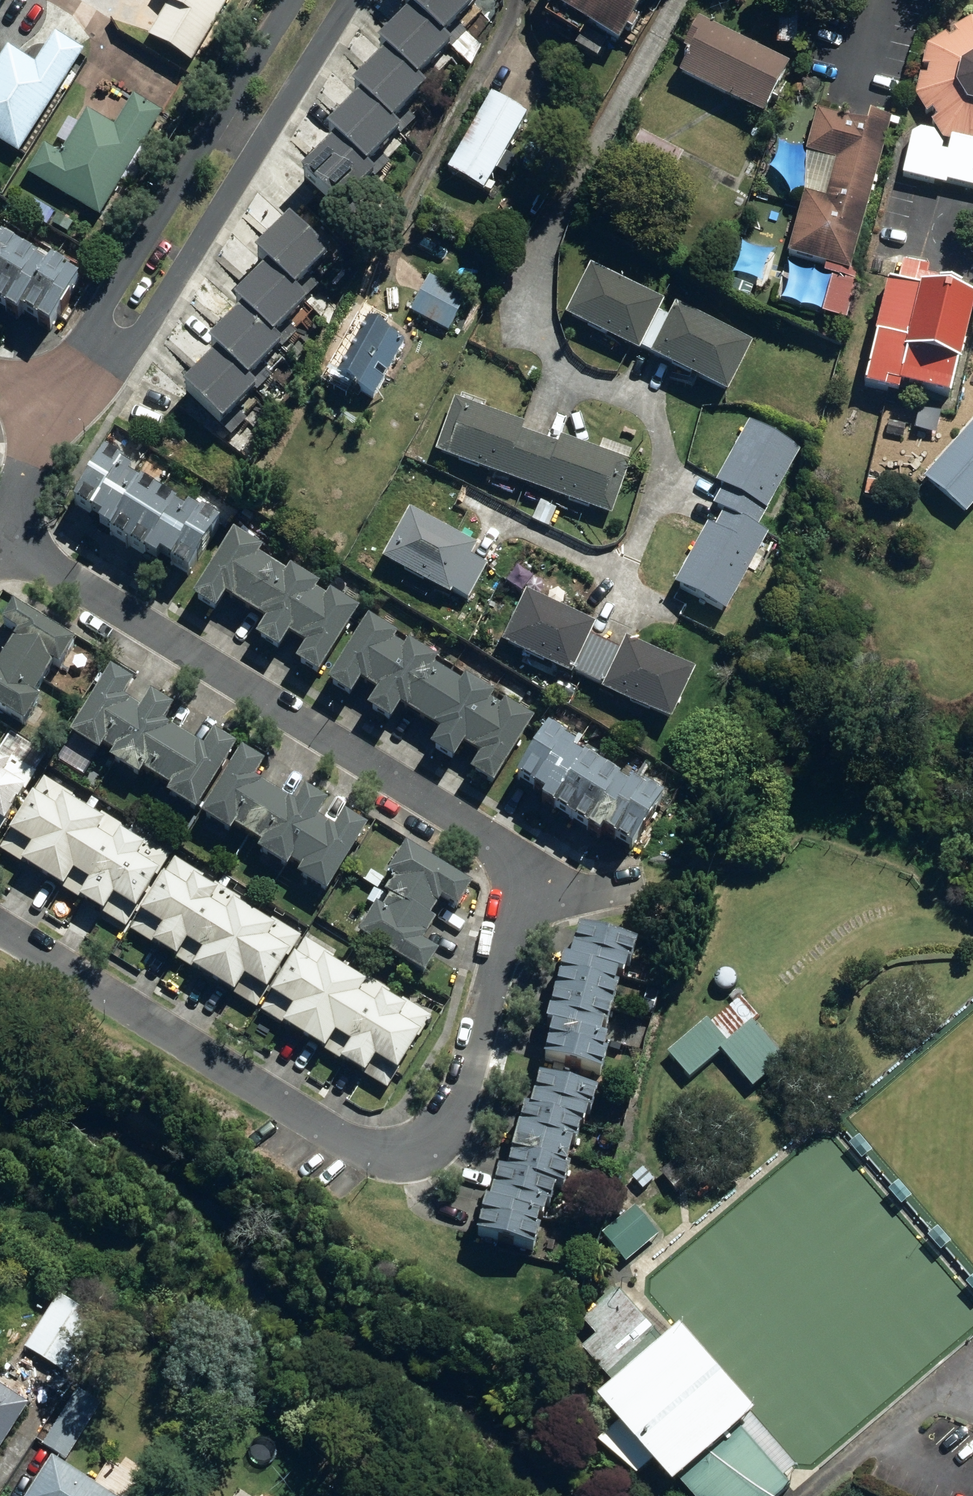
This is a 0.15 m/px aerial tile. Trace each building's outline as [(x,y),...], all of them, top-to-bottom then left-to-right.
[(197,56),(230,0),(174,0),(155,32),(197,56)] [(297,164),(353,219),(374,198),(362,186),(390,158),(378,145),(408,115),(399,107),(436,70),(423,57),(447,33),(439,25),(464,0),(404,0),(370,34),(382,45),(352,75),(362,84),(328,118),(336,126),(297,164)] [(610,47),(636,0),(536,0),(533,6),(610,47)] [(972,193),(972,24),(967,22),(949,33),(953,38),(944,44),(940,39),(922,49),(918,69),(924,71),(922,81),(914,80),(910,100),(921,117),(926,114),(932,122),(926,126),(937,144),(945,145),(942,157),(935,155),(936,151),(928,138),(914,134),(906,139),(897,180),(940,190),(941,185),(972,193)] [(673,79),(755,120),(781,67),(692,23),(678,52),(685,55),(673,79)] [(21,150),(87,48),(59,30),(40,61),(13,43),(0,64),(0,136),(21,150)] [(31,170),(102,214),(167,108),(139,91),(119,125),(91,108),(65,152),(49,142),(31,170)] [(440,175),(476,195),(521,118),(485,97),(440,175)] [(861,128),(811,114),(800,154),(830,163),(819,203),(798,197),(782,258),(843,275),(886,122),(864,116),(861,128)] [(215,341),(176,379),(231,435),(253,414),(241,402),(270,373),(257,361),(288,331),(280,322),(317,286),(304,273),(329,248),(291,210),(251,249),(263,261),(233,290),(242,299),(207,333),(215,341)] [(0,221),(0,284),(28,238),(0,221)] [(31,297),(56,256),(28,238),(0,284),(0,286),(20,299),(18,301),(26,305),(31,297)] [(59,252),(31,297),(49,309),(48,311),(63,320),(91,272),(59,252)] [(891,393),(941,405),(966,303),(952,300),(955,288),(922,280),(924,272),(898,266),(892,288),(882,285),(856,391),(889,399),(891,393)] [(634,351),(640,354),(658,317),(651,314),(656,305),(584,269),(559,321),(631,356),(634,351)] [(405,314),(443,334),(463,297),(425,278),(405,314)] [(342,390),(362,401),(394,343),(377,334),(383,321),(356,307),(313,388),(336,401),(342,390)] [(658,317),(640,354),(646,357),(644,362),(721,400),(746,348),(669,311),(664,320),(658,317)] [(519,489),(535,443),(515,436),(518,429),(447,404),(429,458),(519,489)] [(924,479),(967,516),(972,509),(972,424),(924,479)] [(707,510),(718,515),(751,533),(794,454),(743,427),(709,489),(717,493),(707,510)] [(535,443),(519,489),(605,519),(624,465),(555,442),(553,449),(535,443)] [(64,518),(94,537),(124,488),(111,481),(114,476),(97,466),(64,518)] [(159,496),(168,502),(175,491),(166,485),(159,496)] [(120,558),(152,507),(134,496),(131,500),(121,494),(94,537),(92,540),(120,558)] [(153,570),(177,529),(167,523),(170,519),(152,507),(120,558),(148,576),(153,570)] [(535,510),(528,521),(545,529),(550,517),(535,510)] [(446,595),(463,604),(481,569),(464,559),(469,549),(402,514),(375,565),(443,601),(446,595)] [(762,539),(751,533),(718,515),(708,534),(701,530),(668,592),(718,619),(762,539)] [(177,529),(153,570),(181,588),(213,537),(195,526),(192,531),(181,524),(177,529)] [(225,541),(184,607),(206,620),(216,604),(240,619),(267,577),(248,565),(253,559),(225,541)] [(280,644),(307,601),(310,594),(279,575),(275,582),(267,577),(240,619),(254,628),(245,644),(270,660),(280,644)] [(581,685),(599,648),(583,640),(588,629),(520,597),(495,649),(564,682),(565,678),(581,685)] [(307,601),(280,644),(294,653),(285,670),(310,685),(351,620),(319,600),(315,606),(307,601)] [(6,659),(45,682),(56,666),(62,669),(78,645),(17,607),(6,625),(21,635),(6,659)] [(364,629),(324,694),(346,708),(356,691),(376,704),(402,660),(389,652),(393,646),(364,629)] [(688,676),(620,643),(615,655),(599,648),(581,685),(597,693),(595,696),(663,729),(688,676)] [(416,728),(442,685),(428,676),(432,670),(407,655),(402,660),(376,704),(366,720),(385,731),(395,715),(416,728)] [(45,682),(6,659),(0,669),(0,710),(27,726),(42,702),(35,698),(45,682)] [(119,755),(145,712),(128,702),(138,685),(116,671),(75,736),(103,754),(107,747),(119,755)] [(479,715),(482,710),(486,704),(455,685),(451,691),(442,685),(416,728),(431,738),(422,755),(445,769),(479,715)] [(159,779),(184,737),(167,726),(178,710),(155,695),(145,712),(119,755),(115,761),(138,776),(142,770),(159,779)] [(482,710),(479,715),(455,753),(470,762),(460,779),(483,793),(524,728),(495,709),(491,716),(482,710)] [(543,801),(568,760),(572,754),(560,748),(563,743),(545,732),(513,783),(543,801)] [(209,752),(185,737),(159,779),(176,790),(172,796),(196,812),(236,746),(219,736),(209,752)] [(238,827),(250,835),(276,792),(258,781),(268,765),(246,751),(206,816),(234,834),(238,827)] [(40,770),(16,754),(12,760),(0,753),(0,836),(40,770)] [(568,825),(599,774),(581,763),(579,766),(568,760),(543,801),(538,809),(548,815),(550,812),(568,825)] [(600,836),(625,795),(615,788),(617,785),(599,774),(568,825),(597,842),(600,836)] [(6,847),(46,872),(88,804),(47,779),(6,847)] [(625,795),(600,836),(628,854),(660,802),(645,794),(643,799),(629,789),(625,795)] [(276,792),(250,835),(266,845),(262,851),(285,866),(326,800),(309,791),(299,807),(276,792)] [(86,896),(128,828),(88,804),(46,872),(86,896)] [(338,831),(316,817),(290,860),(306,870),(302,876),(327,891),(367,826),(349,815),(338,831)] [(170,854),(128,828),(86,896),(128,923),(170,854)] [(395,900),(435,925),(448,905),(463,914),(477,891),(412,849),(393,879),(401,884),(392,898),(395,900)] [(179,859),(138,926),(178,951),(219,884),(179,859)] [(218,975),(245,931),(259,909),(219,884),(178,951),(218,975)] [(438,927),(435,925),(395,900),(387,912),(382,908),(364,936),(429,976),(444,953),(427,943),(438,927)] [(261,1002),(303,935),(259,909),(245,931),(218,975),(261,1002)] [(580,931),(571,963),(617,976),(624,977),(628,960),(632,961),(636,946),(580,931)] [(310,939),(268,1007),(309,1031),(350,964),(310,939)] [(613,992),(617,976),(571,963),(565,961),(556,995),(612,1010),(616,993),(613,992)] [(390,989),(350,964),(309,1031),(349,1055),(390,989)] [(434,1016),(390,989),(349,1055),(393,1083),(434,1016)] [(612,1010),(556,995),(548,1027),(554,1029),(600,1041),(605,1024),(608,1025),(612,1010)] [(728,1050),(759,1086),(791,1059),(741,1001),(712,1025),(708,1021),(668,1056),(690,1082),(728,1050)] [(607,1043),(600,1041),(554,1029),(546,1060),(602,1075),(606,1061),(602,1059),(607,1043)] [(543,1078),(534,1113),(583,1125),(586,1126),(589,1111),(595,1113),(600,1093),(543,1078)] [(578,1143),(583,1125),(534,1113),(527,1110),(518,1143),(571,1157),(575,1142),(578,1143)] [(571,1157),(518,1143),(509,1176),(557,1188),(566,1190),(571,1170),(568,1169),(571,1157)] [(667,1176),(680,1193),(695,1180),(682,1164),(667,1176)] [(553,1207),(557,1188),(509,1176),(500,1173),(492,1205),(541,1218),(545,1219),(549,1206),(553,1207)] [(537,1234),(541,1218),(492,1205),(487,1203),(479,1236),(537,1251),(540,1235),(537,1234)] [(608,1232),(631,1261),(664,1234),(640,1205),(608,1232)] [(798,1486),(626,1289),(591,1319),(602,1333),(587,1347),(621,1387),(608,1398),(626,1420),(605,1439),(643,1475),(661,1460),(684,1485),(690,1480),(704,1495),(787,1495),(798,1486)] [(30,1348),(67,1371),(100,1318),(63,1295),(30,1348)] [(34,1404),(0,1382),(0,1456),(34,1404)] [(47,1444),(70,1458),(104,1404),(81,1390),(47,1444)] [(58,1458),(34,1495),(119,1495),(58,1458)]
